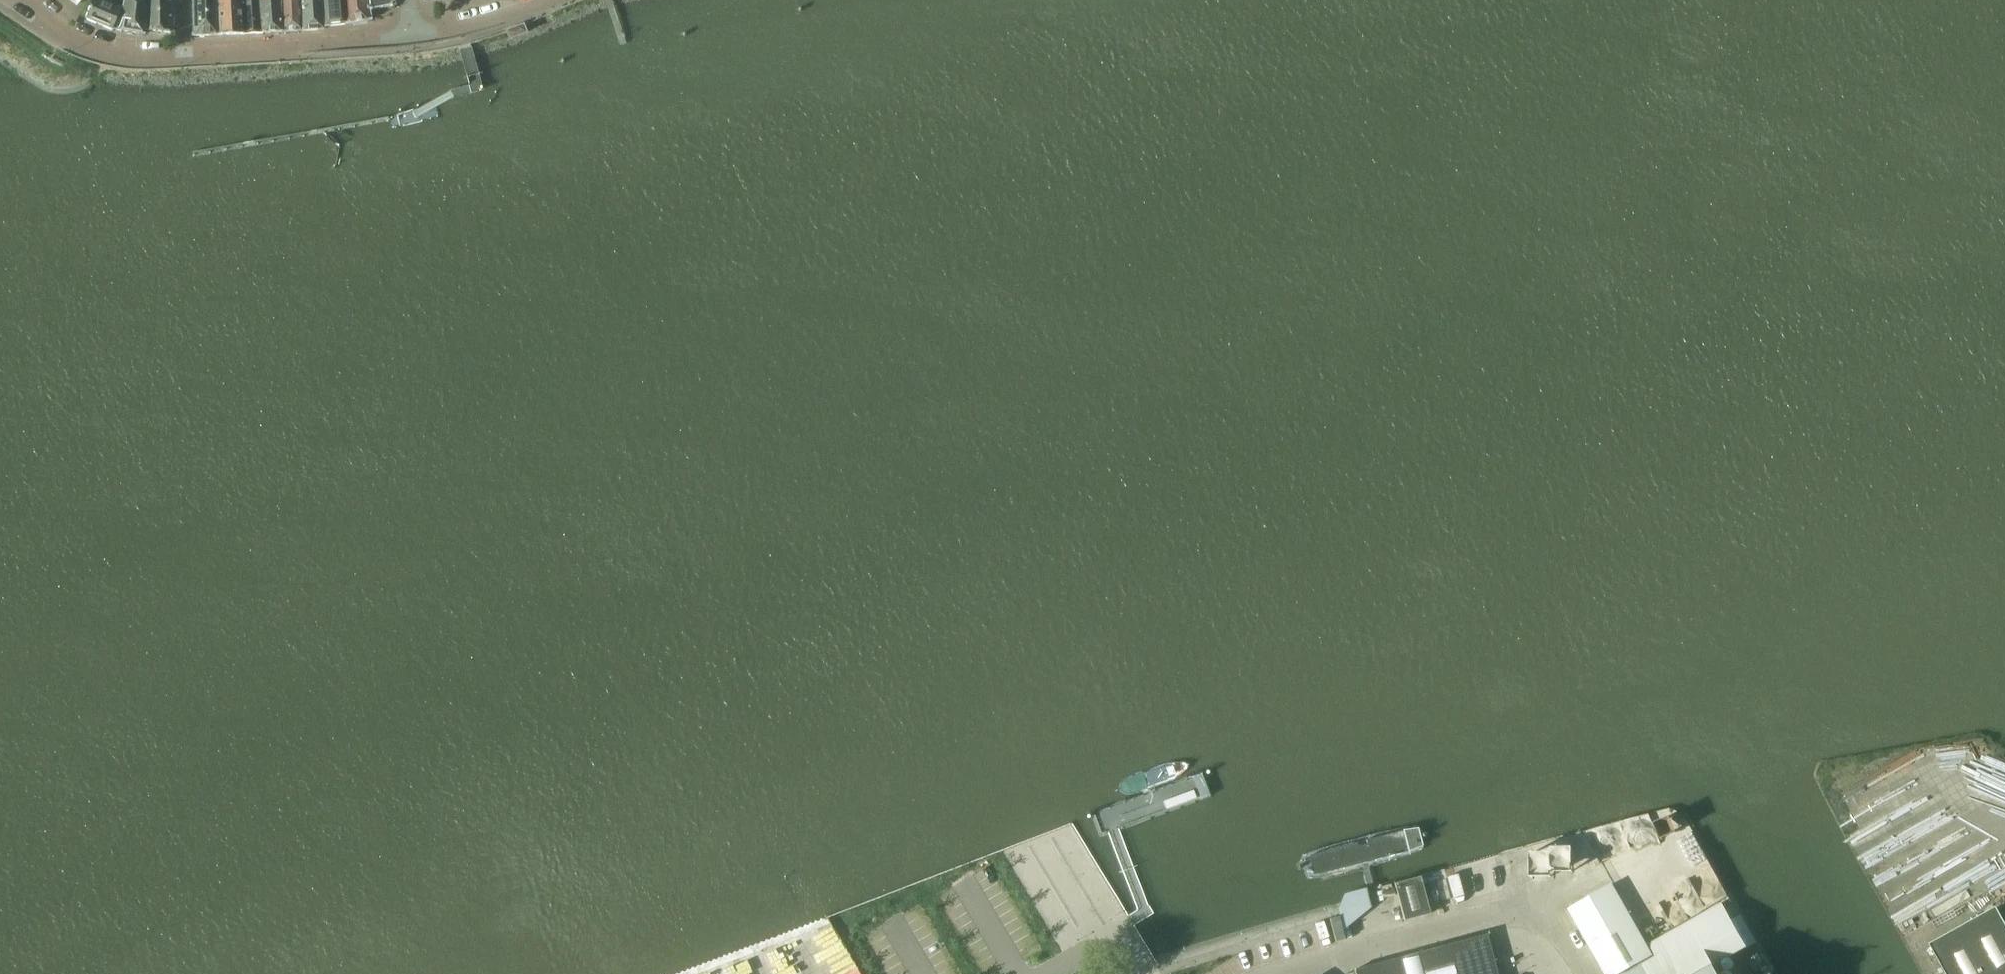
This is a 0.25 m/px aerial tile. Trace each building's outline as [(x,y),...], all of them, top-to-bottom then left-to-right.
[(85,19),(112,30),(122,9),(124,0),(94,0),(85,19)] [(119,31),(145,35),(144,31),(144,30),(145,0),(124,0),(122,9),(124,9),(123,12),(125,13),(124,18),(125,19),(119,31)] [(144,30),(144,31),(173,35),(173,0),(145,0),(144,30)] [(192,35),(218,36),(218,35),(217,0),(190,0),(192,35)] [(220,35),(241,34),(239,0),(219,0),(220,35)] [(241,34),(246,34),(261,33),(258,0),(239,0),(241,34)] [(261,33),(280,32),(278,0),(258,0),(261,33)] [(280,32),(282,32),(294,31),(301,31),(299,0),(278,0),(280,32)] [(301,31),(323,29),(322,26),(320,0),(299,0),(301,31)] [(322,26),(343,25),(341,0),(320,0),(322,26)] [(343,25),(347,25),(371,19),(369,12),(367,0),(341,0),(343,25)] [(369,12),(387,8),(393,2),(392,0),(367,0),(369,12)] [(1419,827),(1302,855),(1309,881),(1424,853),(1419,827)] [(1420,878),(1394,884),(1403,920),(1429,914),(1420,878)] [(1605,973),(1620,973),(1652,956),(1612,885),(1590,897),(1568,909),(1605,973)] [(1627,973),(1718,973),(1714,966),(1746,947),(1729,916),(1722,904),(1649,946),(1656,958),(1642,966),(1627,973)] [(1930,945),(1946,973),(2004,973),(2004,922),(1997,908),(1930,945)] [(1353,970),(1355,973),(1497,973),(1486,934),(1353,970)]
